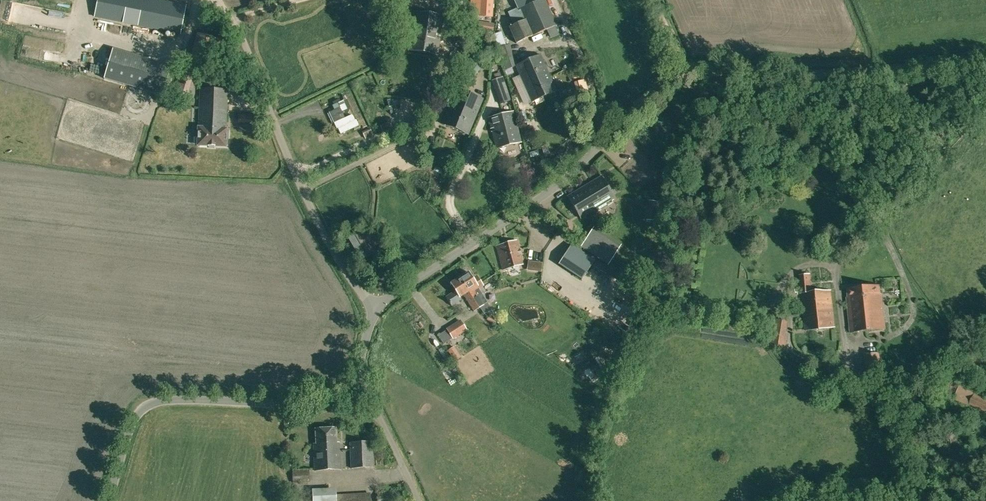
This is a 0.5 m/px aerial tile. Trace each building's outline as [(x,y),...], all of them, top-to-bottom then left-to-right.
[(95,17),(180,34),(186,6),(158,0),(98,0),(95,17)] [(470,14),(480,15),(480,16),(492,17),(493,0),(471,0),(470,14)] [(516,0),(519,7),(508,12),(513,25),(508,27),(516,44),(557,25),(546,0),(515,0),(516,0)] [(414,29),(412,29),(408,50),(438,55),(444,16),(417,12),(414,29)] [(494,24),(480,22),(478,31),(492,33),(494,24)] [(460,50),(471,37),(461,29),(453,38),(456,40),(453,43),(460,50)] [(105,78),(163,96),(171,66),(113,49),(105,78)] [(469,54),(454,74),(468,85),(483,66),(469,54)] [(558,91),(541,54),(515,65),(531,102),(558,91)] [(184,107),(194,75),(180,71),(170,102),(184,107)] [(492,80),(498,95),(508,92),(502,76),(492,80)] [(226,130),(228,90),(200,89),(199,129),(196,129),(196,144),(198,144),(198,145),(225,147),(226,145),(228,145),(228,130),(226,130)] [(468,135),(483,100),(457,89),(442,124),(468,135)] [(489,118),(497,148),(521,142),(514,112),(489,118)] [(387,122),(380,125),(382,131),(392,127),(389,122),(388,123),(387,122)] [(533,126),(529,127),(521,130),(525,140),(536,136),(533,126)] [(373,135),(371,129),(363,133),(366,139),(373,135)] [(601,176),(568,196),(581,218),(596,209),(597,211),(612,202),(611,200),(614,198),(601,176)] [(860,212),(867,211),(872,204),(862,194),(855,202),(855,208),(860,212)] [(362,260),(383,248),(369,225),(348,237),(362,260)] [(617,246),(592,230),(598,234),(589,249),(583,245),(609,263),(610,262),(607,261),(617,246)] [(504,269),(511,268),(524,264),(517,240),(497,246),(504,269)] [(571,245),(559,264),(582,279),(594,260),(571,245)] [(597,261),(593,266),(604,272),(607,267),(597,261)] [(468,272),(460,277),(478,307),(481,306),(483,304),(488,301),(479,287),(483,285),(477,275),(473,278),(468,272)] [(831,290),(812,292),(811,274),(799,275),(801,293),(805,330),(835,327),(831,290)] [(462,300),(461,297),(464,295),(474,310),(478,307),(460,277),(451,283),(456,291),(446,297),(452,307),(462,300)] [(882,294),(882,293),(880,285),(847,288),(848,297),(847,298),(850,333),(886,329),(882,294)] [(483,304),(481,306),(484,312),(492,307),(488,301),(483,304)] [(460,320),(446,329),(453,339),(467,330),(460,320)] [(787,333),(789,321),(775,320),(770,345),(786,348),(789,333),(787,333)] [(447,350),(454,361),(461,357),(454,346),(447,350)] [(960,384),(953,399),(968,405),(969,404),(985,411),(985,398),(974,393),(975,391),(960,384)] [(336,428),(316,429),(317,444),(314,444),(315,470),(341,469),(339,443),(337,443),(336,428)] [(372,441),(350,442),(351,468),(373,467),(372,441)] [(310,482),(310,469),(292,470),(293,483),(310,482)] [(336,496),(336,488),(312,489),(313,500),(371,500),(371,494),(336,496)]
